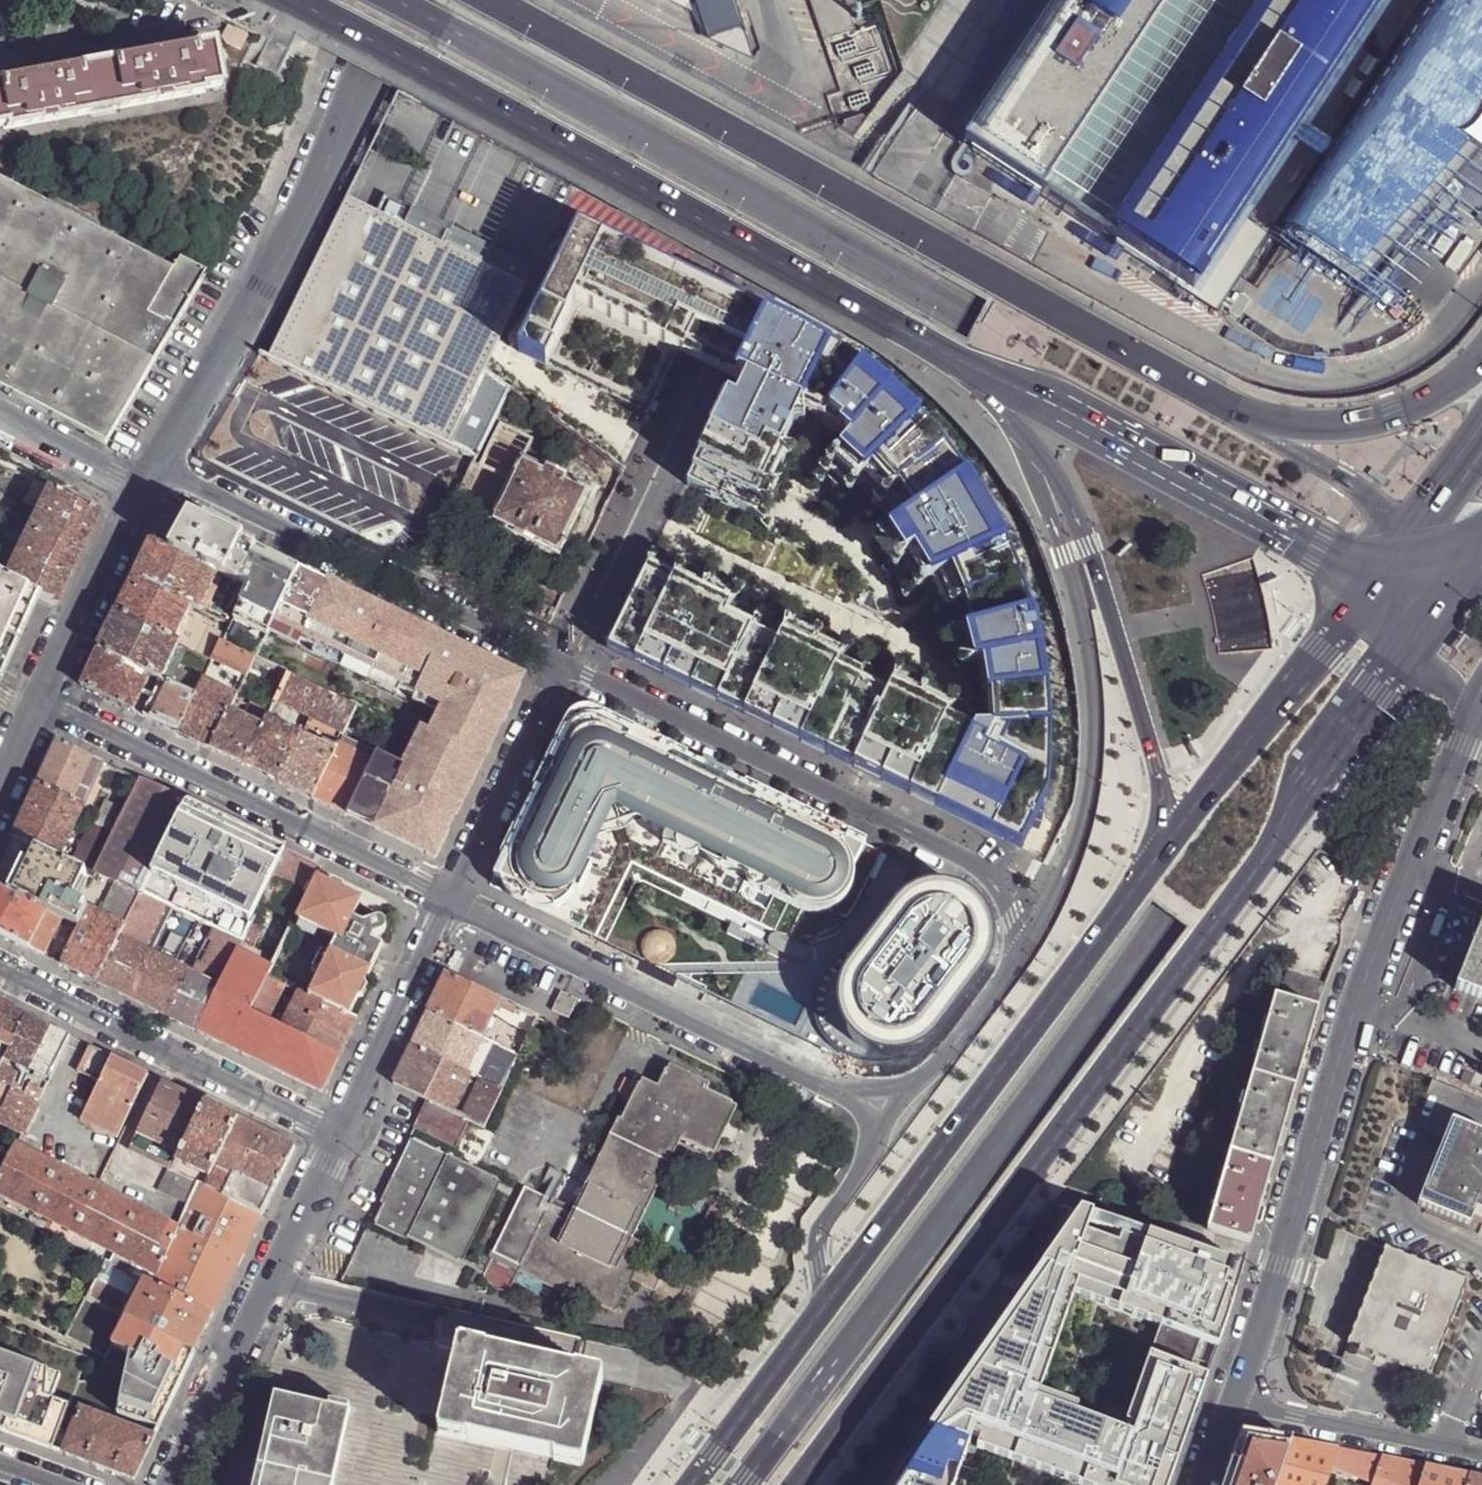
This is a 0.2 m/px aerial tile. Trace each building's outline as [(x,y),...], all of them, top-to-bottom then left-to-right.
[(701,17),(710,40),(756,58),(736,0),(668,0),(701,17)] [(824,41),(855,30),(845,0),(810,0),(824,41)] [(1259,255),(1340,305),(1447,190),(1481,147),(1481,0),(1061,0),(965,146),(1043,197),(1118,247),(1220,314),(1259,255)] [(5,115),(5,119),(88,104),(88,100),(118,95),(119,98),(202,82),(201,80),(219,76),(211,31),(157,41),(153,42),(37,63),(0,70),(0,116),(5,115)] [(286,50),(270,42),(259,65),(274,74),(286,50)] [(206,264),(141,230),(136,238),(0,165),(0,377),(104,432),(150,356),(206,264)] [(267,360),(477,459),(480,453),(498,414),(511,389),(486,371),(525,289),(403,229),(412,212),(383,198),(375,215),(369,227),(338,212),(267,360)] [(344,200),(338,212),(369,227),(375,215),(344,200)] [(534,271),(412,212),(403,229),(525,289),(534,271)] [(710,295),(574,230),(510,352),(651,420),(660,398),(710,295)] [(934,647),(941,693),(891,791),(1015,844),(1042,790),(1045,688),(1026,605),(963,480),(889,395),(821,353),(755,319),(666,482),(756,523),(791,459),(850,522),(904,598),(934,647)] [(511,389),(498,414),(509,419),(521,397),(511,389)] [(511,482),(505,493),(491,524),(559,556),(590,492),(572,483),(574,478),(567,476),(566,477),(547,469),(546,471),(525,460),(534,440),(500,423),(480,466),(511,482)] [(474,464),(469,475),(505,493),(511,482),(480,466),(474,464)] [(85,541),(98,515),(87,509),(44,487),(25,529),(78,557),(85,541)] [(102,508),(90,502),(87,509),(98,515),(102,508)] [(182,531),(171,551),(220,574),(241,583),(258,549),(232,536),(205,523),(182,531)] [(66,581),(78,557),(25,529),(1,580),(34,597),(54,606),(60,593),(66,581)] [(143,563),(135,577),(194,606),(203,610),(220,574),(171,551),(153,543),(143,563)] [(625,548),(591,646),(891,791),(941,693),(625,548)] [(282,560),(258,549),(241,583),(249,587),(227,635),(223,643),(256,659),(269,631),(273,623),(299,569),(282,560)] [(299,569),(273,623),(301,637),(299,641),(314,648),(316,644),(400,684),(398,689),(406,692),(434,634),(361,599),(299,569)] [(125,598),(118,613),(177,641),(188,617),(194,606),(135,577),(125,598)] [(34,597),(1,580),(0,579),(0,672),(34,597)] [(118,613),(100,649),(153,674),(164,680),(182,644),(177,641),(118,613)] [(188,617),(177,641),(182,644),(188,647),(201,622),(188,617)] [(301,637),(273,623),(269,631),(297,645),(299,641),(301,637)] [(215,630),(203,654),(215,660),(223,643),(227,635),(215,630)] [(434,634),(406,692),(414,696),(416,692),(444,706),(441,714),(432,733),(423,750),(415,746),(405,767),(377,754),(374,760),(348,813),(438,857),(523,684),(523,680),(520,676),(476,654),(434,634)] [(223,643),(215,660),(248,676),(256,659),(223,643)] [(400,684),(316,644),(314,648),(312,652),(396,693),(398,689),(400,684)] [(83,685),(135,711),(153,674),(100,649),(89,672),(83,685)] [(289,674),(267,664),(264,670),(277,676),(276,678),(285,683),(289,674)] [(135,711),(147,716),(164,680),(153,674),(135,711)] [(323,691),(289,674),(285,683),(277,700),(311,717),(323,691)] [(206,679),(197,696),(180,732),(198,741),(213,748),(232,710),(239,695),(206,679)] [(164,680),(147,716),(163,724),(180,732),(197,696),(164,680)] [(357,708),(323,691),(311,717),(344,733),(357,708)] [(444,706),(416,692),(414,696),(412,700),(441,714),(444,706)] [(600,714),(579,703),(492,883),(560,916),(614,801),(829,906),(861,842),(600,714)] [(258,722),(232,710),(213,748),(227,755),(246,764),(268,719),(261,716),(258,722)] [(302,734),(268,717),(268,719),(246,764),(260,771),(280,781),(302,734)] [(423,750),(432,733),(423,729),(415,746),(423,750)] [(336,750),(302,734),(280,781),(298,790),(314,797),(336,750)] [(107,766),(56,741),(43,769),(35,786),(82,808),(86,810),(107,766)] [(374,760),(339,743),(336,750),(314,797),(334,807),(348,813),(374,760)] [(115,883),(140,895),(141,893),(186,804),(163,793),(140,782),(125,813),(112,836),(94,873),(115,883)] [(22,814),(11,837),(29,846),(57,860),(77,819),(82,808),(35,786),(22,814)] [(112,836),(125,813),(104,803),(91,826),(112,836)] [(186,804),(141,893),(173,909),(206,925),(250,836),(217,820),(186,804)] [(250,836),(206,925),(211,928),(241,942),(259,906),(285,853),(274,848),(250,836)] [(56,861),(57,860),(29,846),(16,873),(6,894),(79,930),(89,910),(80,905),(82,901),(74,897),(85,875),(84,875),(56,861)] [(300,861),(285,853),(259,906),(293,922),(297,916),(301,906),(298,905),(314,878),(319,870),(300,861)] [(87,869),(84,875),(85,875),(91,878),(94,873),(87,869)] [(897,898),(887,906),(870,928),(858,944),(847,961),(841,973),(839,987),(839,1002),(846,1015),(857,1033),(886,1046),(903,1045),(922,1038),(935,1021),(943,1012),(959,990),(982,960),(990,934),(991,915),(979,892),(966,882),(941,874),(912,881),(903,889),(897,898)] [(270,969),(266,978),(282,985),(284,986),(298,993),(348,1018),(370,973),(359,968),(371,944),(373,939),(378,940),(383,937),(386,932),(384,926),(380,922),(374,922),(371,914),(358,907),(361,902),(314,878),(298,905),(301,906),(297,916),(293,922),(274,960),(270,969)] [(100,915),(123,927),(140,895),(115,883),(100,915)] [(61,965),(79,930),(6,894),(0,891),(0,935),(8,939),(61,965)] [(211,928),(188,973),(151,955),(173,909),(141,893),(140,895),(123,927),(95,982),(124,997),(171,1020),(196,1032),(236,953),(240,943),(241,942),(211,928)] [(77,973),(95,982),(123,927),(100,915),(89,910),(79,930),(61,965),(77,973)] [(1455,989),(1481,1000),(1481,922),(1455,989)] [(240,943),(236,953),(270,969),(274,960),(240,943)] [(359,968),(370,973),(382,949),(371,944),(359,968)] [(211,1040),(225,1047),(243,1011),(248,1013),(266,978),(270,969),(236,953),(196,1032),(211,1040)] [(1321,1009),(1324,996),(1327,985),(1288,974),(1281,997),(1321,1009)] [(431,1007),(428,1013),(482,1040),(500,1004),(446,977),(441,987),(431,1007)] [(266,978),(248,1013),(266,1022),(284,986),(282,985),(266,978)] [(280,1029),(338,1058),(346,1042),(356,1022),(348,1018),(298,993),(280,1029)] [(1310,1044),(1321,1009),(1281,997),(1277,995),(1254,1074),(1298,1086),(1310,1044)] [(561,996),(552,1015),(569,1023),(578,1004),(561,996)] [(8,1048),(25,1016),(9,1008),(0,1004),(0,1044),(8,1048)] [(327,1081),(338,1058),(280,1029),(266,1022),(248,1013),(243,1011),(225,1047),(267,1068),(320,1094),(327,1081)] [(482,1040),(428,1013),(419,1032),(410,1048),(465,1075),(482,1040)] [(25,1016),(8,1048),(3,1058),(48,1080),(70,1038),(38,1022),(25,1016)] [(3,1058),(8,1048),(0,1044),(0,1065),(3,1058)] [(76,1073),(99,1084),(80,1121),(115,1139),(147,1076),(142,1073),(117,1061),(89,1047),(76,1073)] [(483,1129),(501,1093),(465,1075),(410,1048),(399,1072),(392,1084),(429,1103),(483,1129)] [(10,1089),(17,1074),(0,1066),(0,1084),(10,1089)] [(670,1069),(667,1075),(707,1095),(710,1089),(670,1069)] [(641,1247),(633,1243),(627,1240),(676,1141),(681,1144),(707,1157),(708,1155),(732,1109),(732,1107),(707,1095),(667,1075),(666,1074),(658,1091),(655,1097),(640,1089),(639,1089),(621,1124),(560,1249),(557,1247),(573,1213),(525,1190),(493,1258),(521,1271),(594,1305),(610,1313),(611,1312),(634,1265),(643,1246),(642,1245),(641,1247)] [(1290,1115),(1298,1086),(1254,1074),(1232,1151),(1276,1165),(1290,1115)] [(175,1089),(162,1083),(128,1150),(168,1170),(171,1171),(175,1162),(205,1104),(175,1089)] [(10,1089),(0,1084),(0,1109),(10,1089)] [(29,1084),(24,1096),(37,1103),(43,1091),(29,1084)] [(642,1084),(640,1089),(655,1097),(658,1091),(642,1084)] [(0,1109),(0,1124),(20,1135),(37,1103),(24,1096),(10,1089),(0,1109)] [(222,1112),(205,1104),(175,1162),(207,1178),(236,1119),(222,1112)] [(736,1111),(732,1109),(708,1155),(713,1159),(736,1111)] [(251,1126),(236,1119),(207,1178),(203,1187),(261,1216),(295,1147),(286,1143),(251,1126)] [(1451,1122),(1418,1205),(1470,1225),(1476,1210),(1481,1212),(1481,1134),(1451,1122)] [(618,1123),(573,1213),(557,1247),(560,1249),(621,1124),(618,1123)] [(627,1240),(633,1243),(681,1144),(676,1141),(627,1240)] [(376,1227),(407,1242),(457,1266),(458,1265),(497,1185),(497,1183),(414,1143),(414,1144),(400,1172),(382,1209),(373,1226),(376,1227)] [(379,1207),(382,1209),(400,1172),(414,1144),(410,1143),(379,1207)] [(3,1168),(0,1175),(0,1195),(73,1233),(96,1188),(15,1146),(3,1168)] [(1232,1151),(1210,1229),(1217,1232),(1251,1243),(1253,1243),(1272,1179),(1276,1165),(1232,1151)] [(171,1171),(168,1170),(158,1192),(186,1207),(197,1184),(171,1171)] [(203,1187),(197,1184),(186,1207),(176,1229),(156,1275),(152,1285),(212,1316),(235,1269),(261,1216),(203,1187)] [(500,1186),(497,1185),(458,1265),(462,1267),(500,1186)] [(101,1190),(96,1188),(73,1233),(156,1275),(176,1229),(101,1190)] [(53,1280),(87,1298),(105,1262),(0,1208),(0,1235),(60,1265),(53,1280)] [(970,1439),(1089,1484),(1172,1484),(1208,1381),(1147,1357),(1122,1423),(1033,1392),(1075,1291),(1218,1348),(1246,1268),(1068,1213),(895,1484),(956,1484),(970,1439)] [(405,1245),(407,1242),(376,1227),(374,1230),(405,1245)] [(1385,1245),(1346,1340),(1358,1345),(1357,1348),(1416,1371),(1417,1368),(1430,1374),(1468,1278),(1385,1245)] [(640,1268),(634,1265),(611,1312),(616,1315),(634,1280),(640,1268)] [(590,1311),(594,1305),(521,1271),(518,1276),(590,1311)] [(203,1336),(212,1316),(152,1285),(144,1282),(112,1350),(135,1361),(117,1415),(158,1431),(203,1336)] [(580,1470),(582,1469),(602,1382),(601,1380),(576,1374),(575,1374),(574,1375),(487,1355),(487,1353),(460,1347),(459,1349),(457,1349),(437,1436),(439,1437),(439,1439),(466,1445),(466,1443),(553,1464),(553,1465),(579,1472),(580,1470)] [(16,1363),(0,1357),(0,1410),(16,1363)] [(0,1410),(0,1431),(36,1444),(54,1451),(68,1407),(46,1399),(45,1374),(16,1363),(0,1410)] [(279,1409),(282,1400),(275,1398),(254,1484),(262,1484),(279,1409)] [(349,1410),(329,1405),(327,1411),(282,1400),(279,1409),(262,1484),(332,1484),(349,1410)] [(134,1481),(154,1439),(86,1413),(80,1411),(65,1455),(113,1473),(134,1481)] [(1226,1484),(1280,1484),(1295,1439),(1281,1437),(1245,1432),(1234,1464),(1226,1484)] [(1333,1471),(1350,1476),(1359,1452),(1326,1445),(1295,1439),(1280,1484),(1328,1484),(1333,1471)] [(1384,1457),(1374,1484),(1421,1484),(1428,1465),(1407,1461),(1384,1457)] [(1428,1465),(1421,1484),(1467,1484),(1471,1473),(1446,1469),(1428,1465)] [(1471,1473),(1467,1484),(1481,1484),(1481,1476),(1471,1473)]
